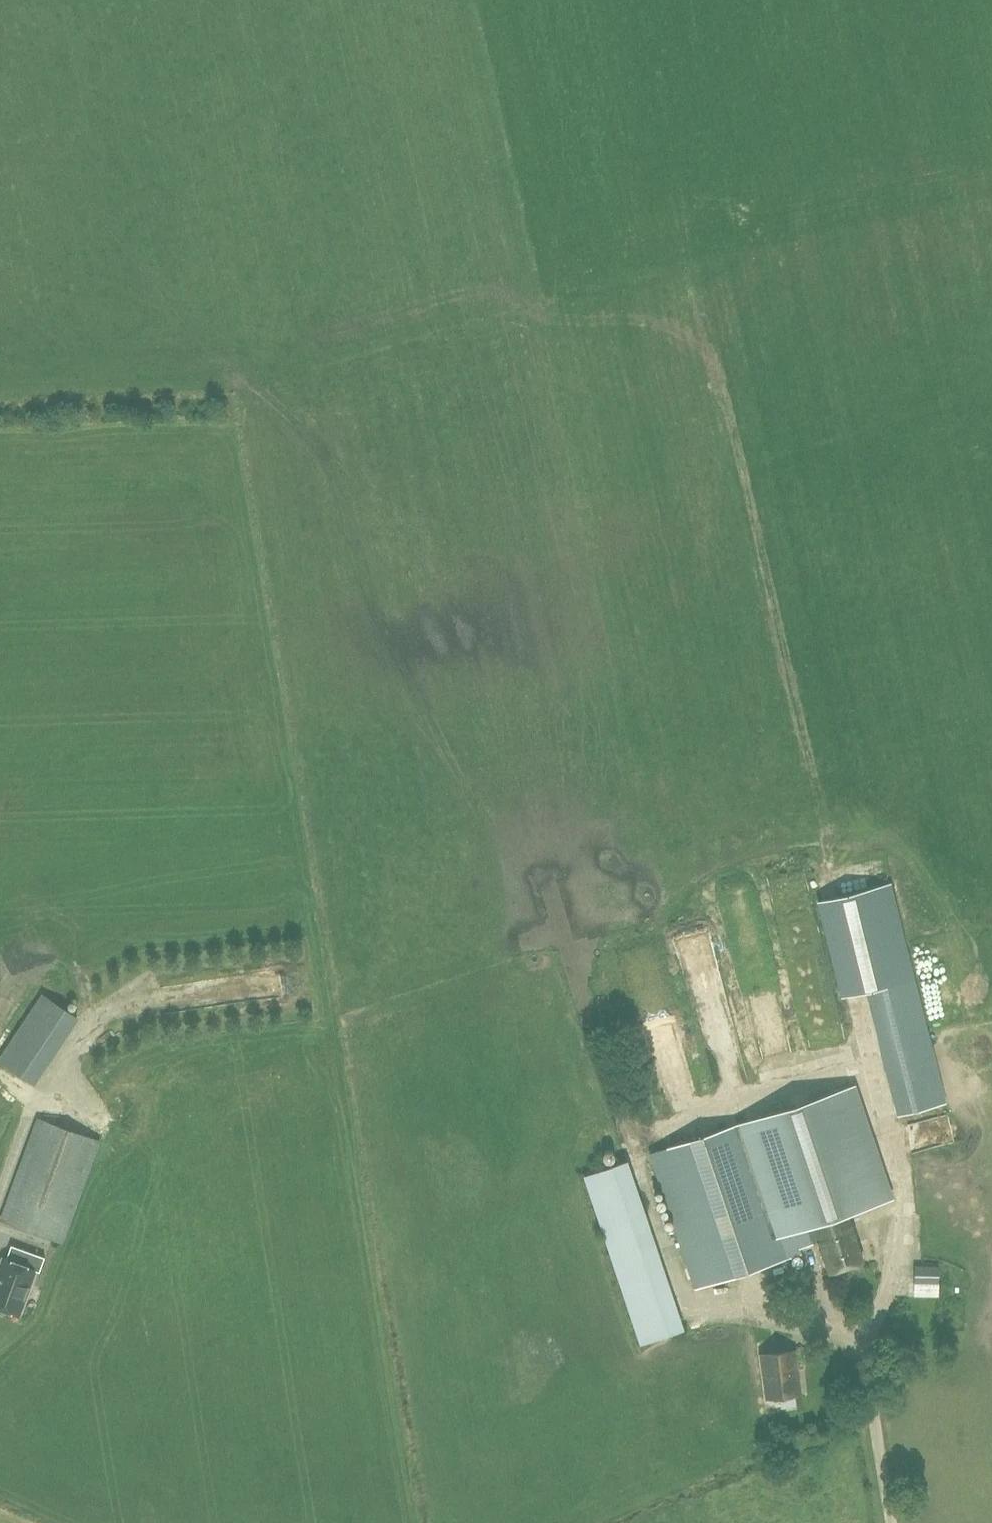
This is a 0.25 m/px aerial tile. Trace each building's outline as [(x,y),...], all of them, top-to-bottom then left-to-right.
[(841,996),(866,990),(915,977),(890,881),(818,900),(841,996)] [(915,977),(866,990),(897,1116),(947,1103),(915,977)] [(33,1081),(88,1019),(56,991),(1,1053),(33,1081)] [(693,1077),(664,1089),(670,1102),(699,1089),(693,1077)] [(847,1213),(857,1209),(893,1197),(855,1084),(820,1097),(768,1114),(749,1121),(650,1153),(695,1288),(800,1254),(798,1248),(819,1241),(830,1273),(863,1262),(847,1213)] [(62,1242),(99,1141),(38,1118),(1,1220),(62,1242)] [(678,1321),(632,1148),(588,1160),(635,1337),(659,1331),(660,1332),(671,1329),(670,1324),(678,1321)] [(0,1267),(0,1307),(19,1314),(35,1271),(39,1272),(44,1256),(21,1249),(17,1262),(3,1257),(0,1267)] [(915,1284),(939,1284),(939,1266),(916,1266),(915,1284)] [(766,1398),(797,1394),(794,1370),(797,1370),(794,1350),(761,1354),(766,1398)]
